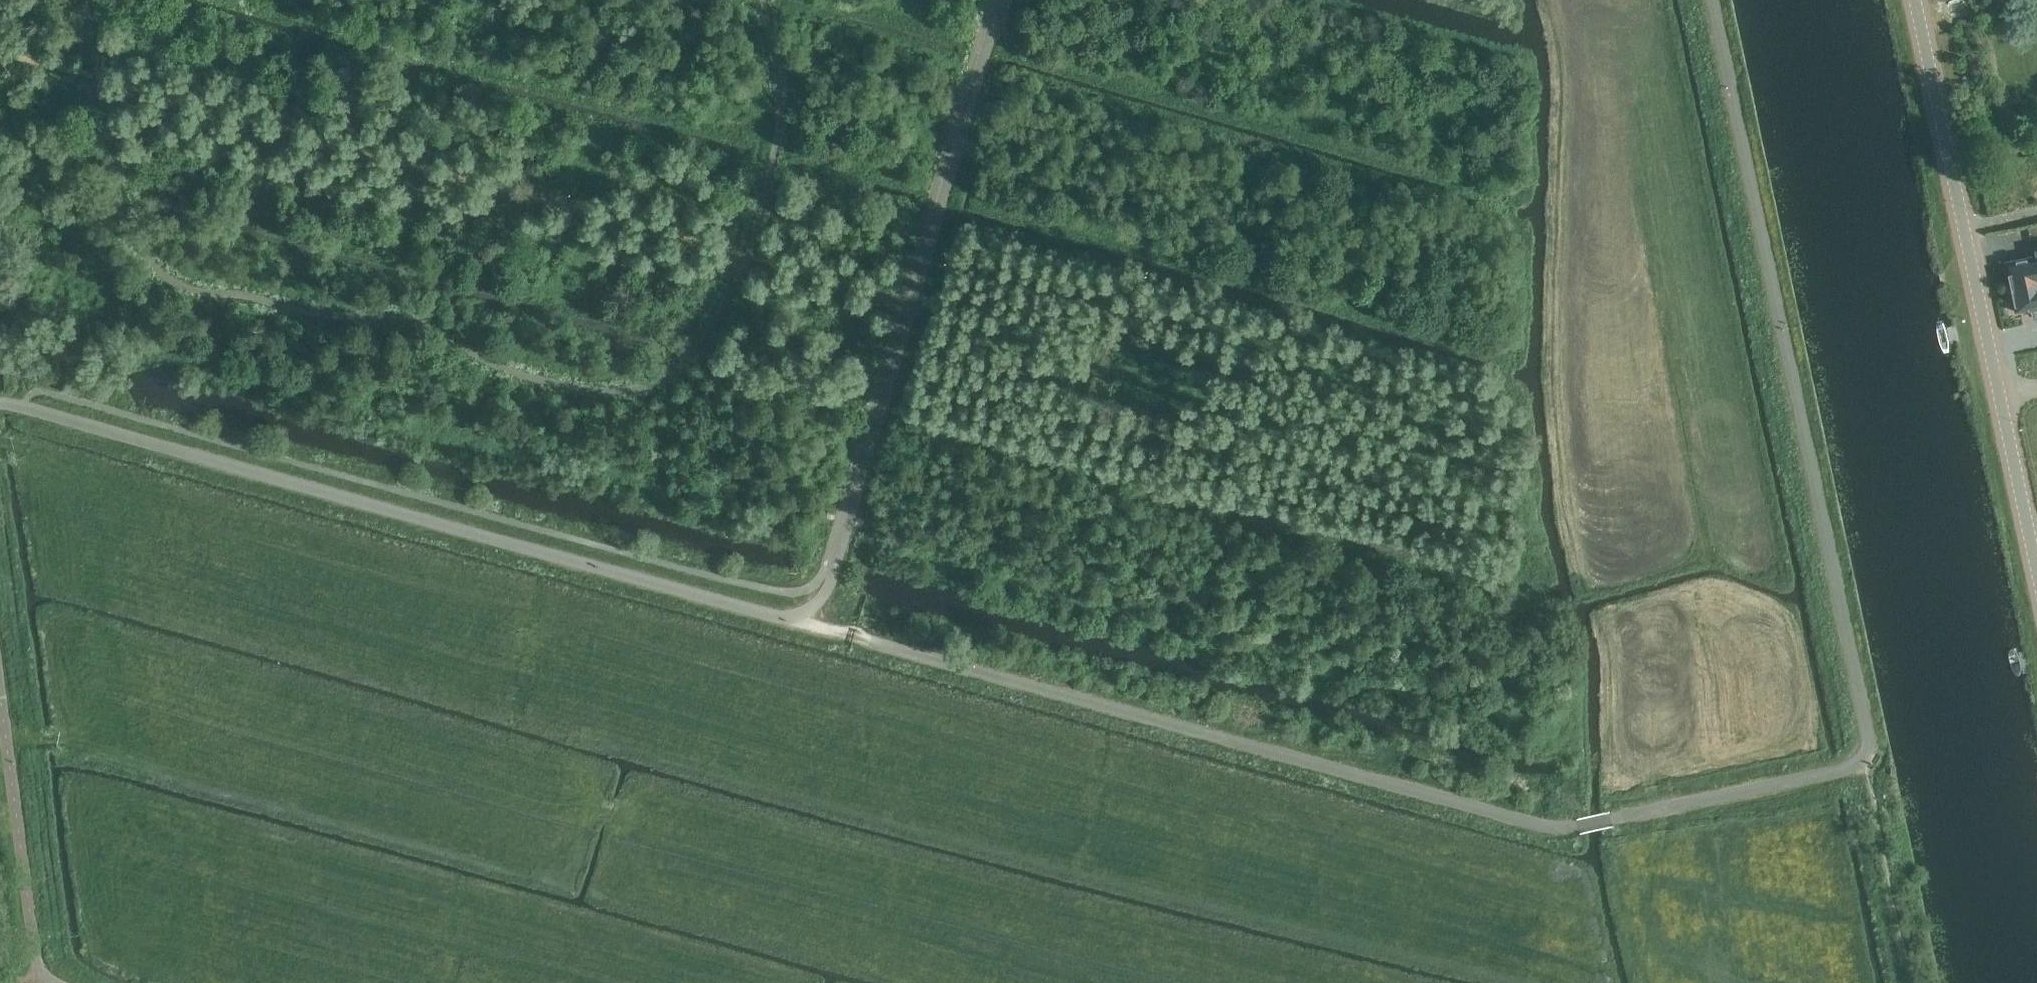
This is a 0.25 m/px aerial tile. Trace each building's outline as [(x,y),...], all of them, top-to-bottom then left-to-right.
[(2010,284),(2036,279),(2036,247),(2032,248),(2034,256),(2005,262),(2010,284)] [(2011,288),(2016,311),(2032,308),(2035,316),(2036,316),(2036,282),(2011,288)]
